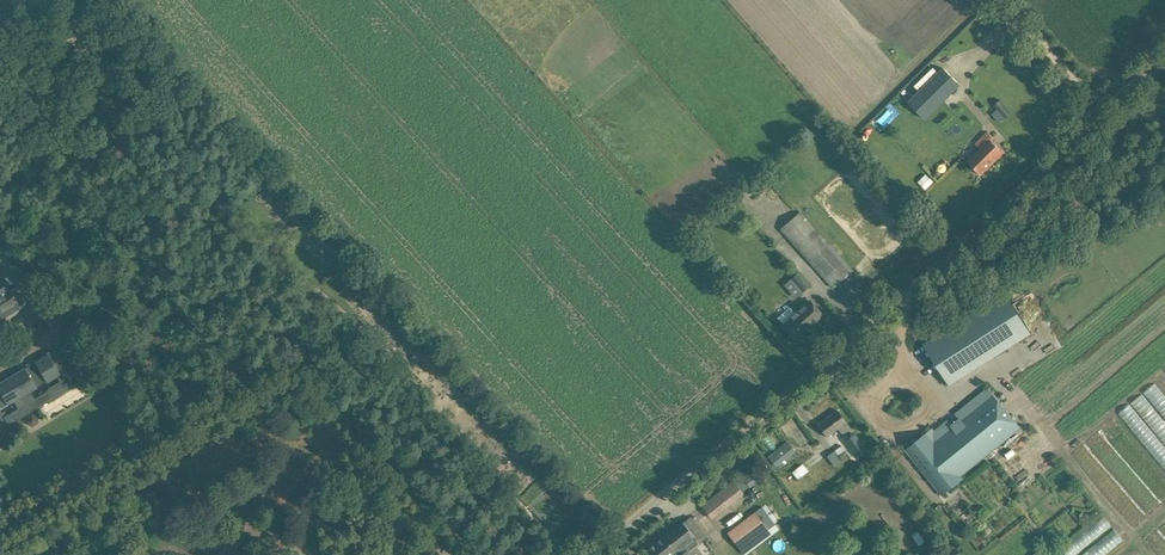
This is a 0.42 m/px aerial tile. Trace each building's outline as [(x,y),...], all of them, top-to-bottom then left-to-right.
[(909,102),(926,119),(960,85),(943,68),(909,102)] [(25,88),(13,97),(17,102),(28,93),(25,88)] [(53,96),(51,101),(56,104),(59,100),(60,98),(61,95),(55,91),(53,95),(53,96)] [(996,109),(991,113),(997,122),(1010,112),(999,98),(992,104),(996,109)] [(968,161),(973,166),(981,175),(1004,152),(992,140),(994,138),(988,132),(979,141),(976,144),(980,149),(968,161)] [(943,153),(948,159),(953,154),(947,149),(943,153)] [(780,228),(825,279),(833,288),(852,271),(844,262),(800,212),(780,228)] [(790,279),(801,292),(808,286),(797,273),(790,279)] [(1,279),(0,280),(0,295),(11,289),(8,290),(1,279)] [(0,295),(0,320),(12,313),(9,307),(18,301),(11,289),(0,295)] [(1006,294),(925,346),(950,385),(1031,333),(1006,294)] [(806,332),(816,323),(824,316),(810,300),(795,313),(789,307),(777,318),(795,338),(804,330),(806,332)] [(59,359),(75,386),(88,378),(79,362),(87,357),(77,338),(62,347),(67,355),(60,359),(59,359)] [(47,382),(57,376),(60,381),(48,388),(49,390),(54,398),(75,386),(59,359),(54,362),(49,354),(36,362),(44,376),(47,382)] [(25,368),(11,376),(32,412),(54,398),(49,390),(35,398),(30,390),(37,387),(34,382),(25,368)] [(32,412),(11,376),(0,383),(0,391),(5,399),(8,404),(14,400),(19,408),(4,417),(9,425),(32,412)] [(906,449),(935,485),(952,471),(958,478),(1003,441),(997,433),(1014,419),(988,387),(956,414),(960,419),(953,425),(948,420),(934,431),(932,428),(906,449)] [(825,400),(805,416),(820,434),(840,417),(825,400)] [(867,450),(854,433),(845,440),(858,458),(867,450)] [(767,457),(775,466),(794,451),(786,442),(767,457)] [(841,445),(834,451),(837,455),(845,450),(841,445)] [(837,455),(834,451),(827,456),(834,466),(841,461),(837,456),(837,455)] [(756,466),(742,477),(749,486),(763,475),(756,466)] [(702,506),(710,516),(711,517),(742,492),(733,481),(702,506)] [(762,507),(728,532),(742,550),(775,525),(762,507)] [(698,526),(691,517),(683,523),(683,521),(646,550),(650,554),(671,554),(675,552),(677,554),(693,554),(689,549),(688,550),(684,545),(693,537),(698,543),(706,536),(698,526)] [(1111,527),(1104,518),(1062,550),(1065,554),(1074,554),(1111,527)] [(753,544),(757,549),(769,539),(765,534),(753,544)]
